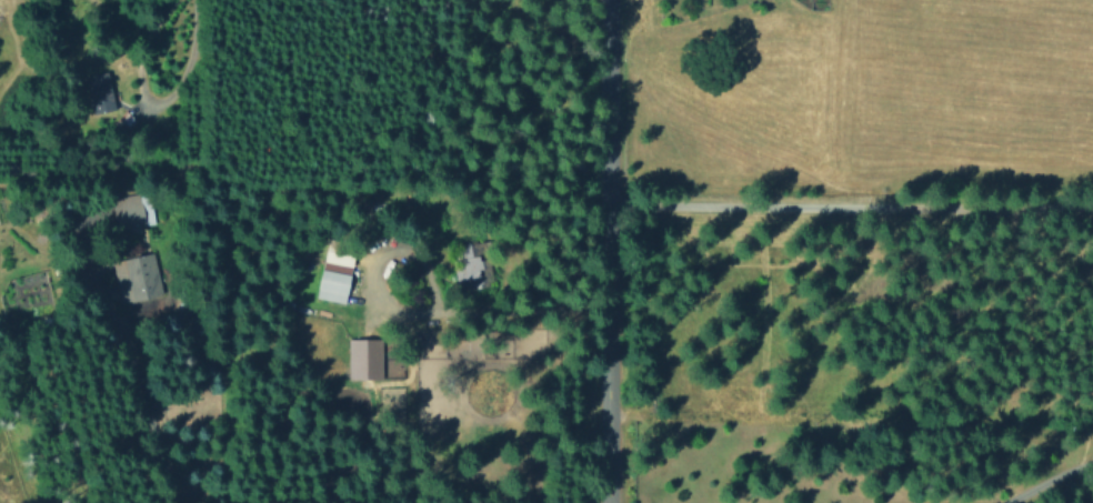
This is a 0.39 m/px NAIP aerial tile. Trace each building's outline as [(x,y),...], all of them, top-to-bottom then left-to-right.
[(95,113),(114,109),(109,87),(90,92),(95,113)] [(152,219),(145,192),(110,201),(116,228),(152,219)] [(458,281),(482,276),(477,253),(475,243),(451,247),(458,281)] [(313,297),(342,303),(353,253),(324,247),(313,297)] [(110,261),(119,304),(162,296),(152,253),(110,261)] [(348,380),(383,379),(383,339),(347,340),(348,380)]
